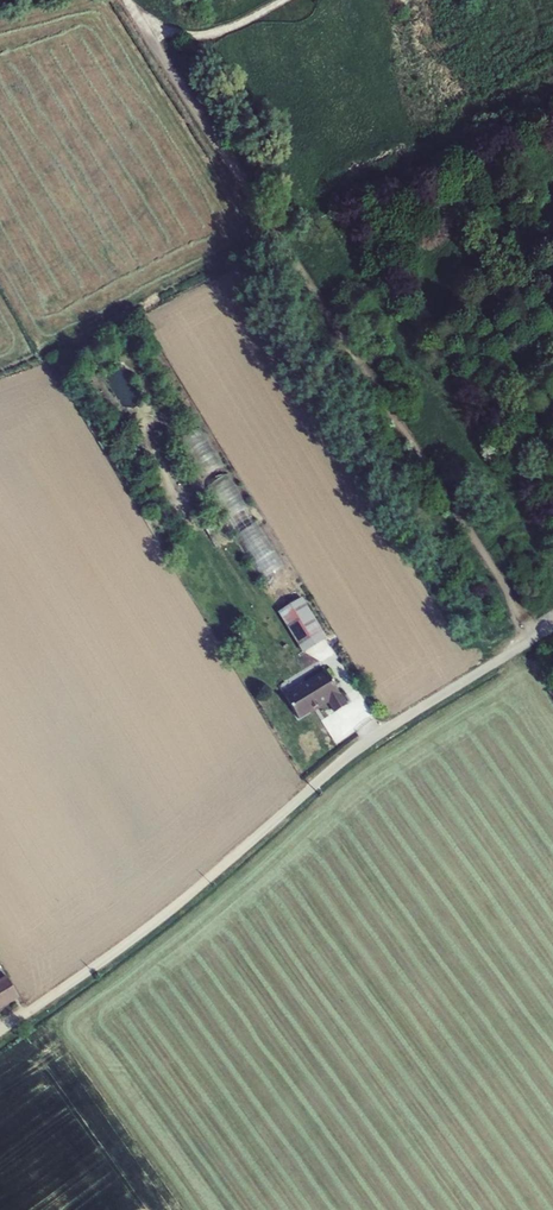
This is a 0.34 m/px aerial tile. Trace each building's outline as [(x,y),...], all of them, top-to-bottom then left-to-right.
[(251,506),(229,473),(206,488),(227,521),(248,508),(251,506)] [(248,508),(227,521),(262,580),(284,566),(248,508)] [(302,654),(326,639),(302,598),(278,612),(302,654)] [(335,714),(348,705),(339,693),(326,670),(284,695),(299,720),(310,714),(311,715),(329,704),(335,714)] [(0,978),(0,1009),(21,997),(7,974),(0,978)]
